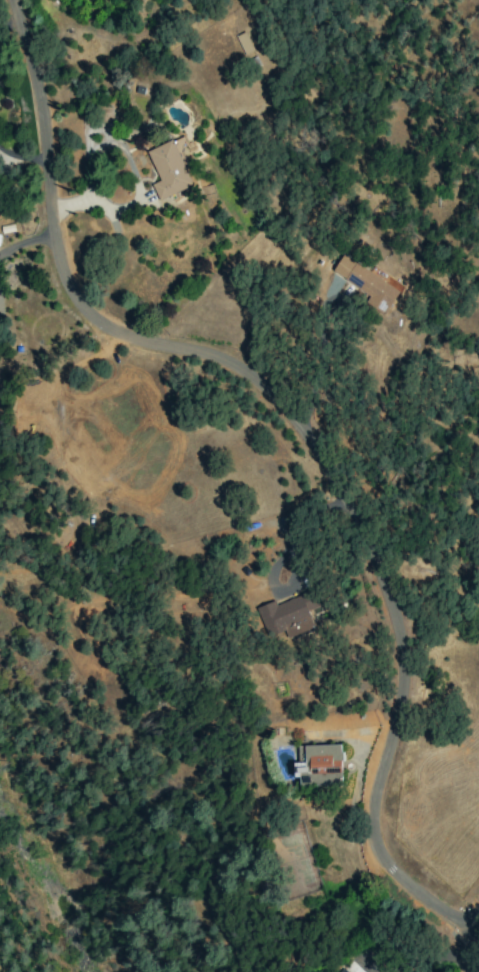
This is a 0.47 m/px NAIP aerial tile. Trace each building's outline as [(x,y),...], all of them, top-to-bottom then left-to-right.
[(244,55),(253,51),(244,32),(235,36),(244,55)] [(146,151),(159,181),(151,184),(158,200),(192,185),(173,140),(146,151)] [(332,272),(369,296),(365,302),(384,314),(399,291),(343,255),(332,272)] [(257,607),(266,637),(284,631),(286,637),(313,629),(308,610),(319,607),(315,591),(275,603),(275,602),(257,607)] [(297,746),(298,763),(294,763),(294,778),(300,777),(300,787),(342,786),(341,745),(297,746)]
